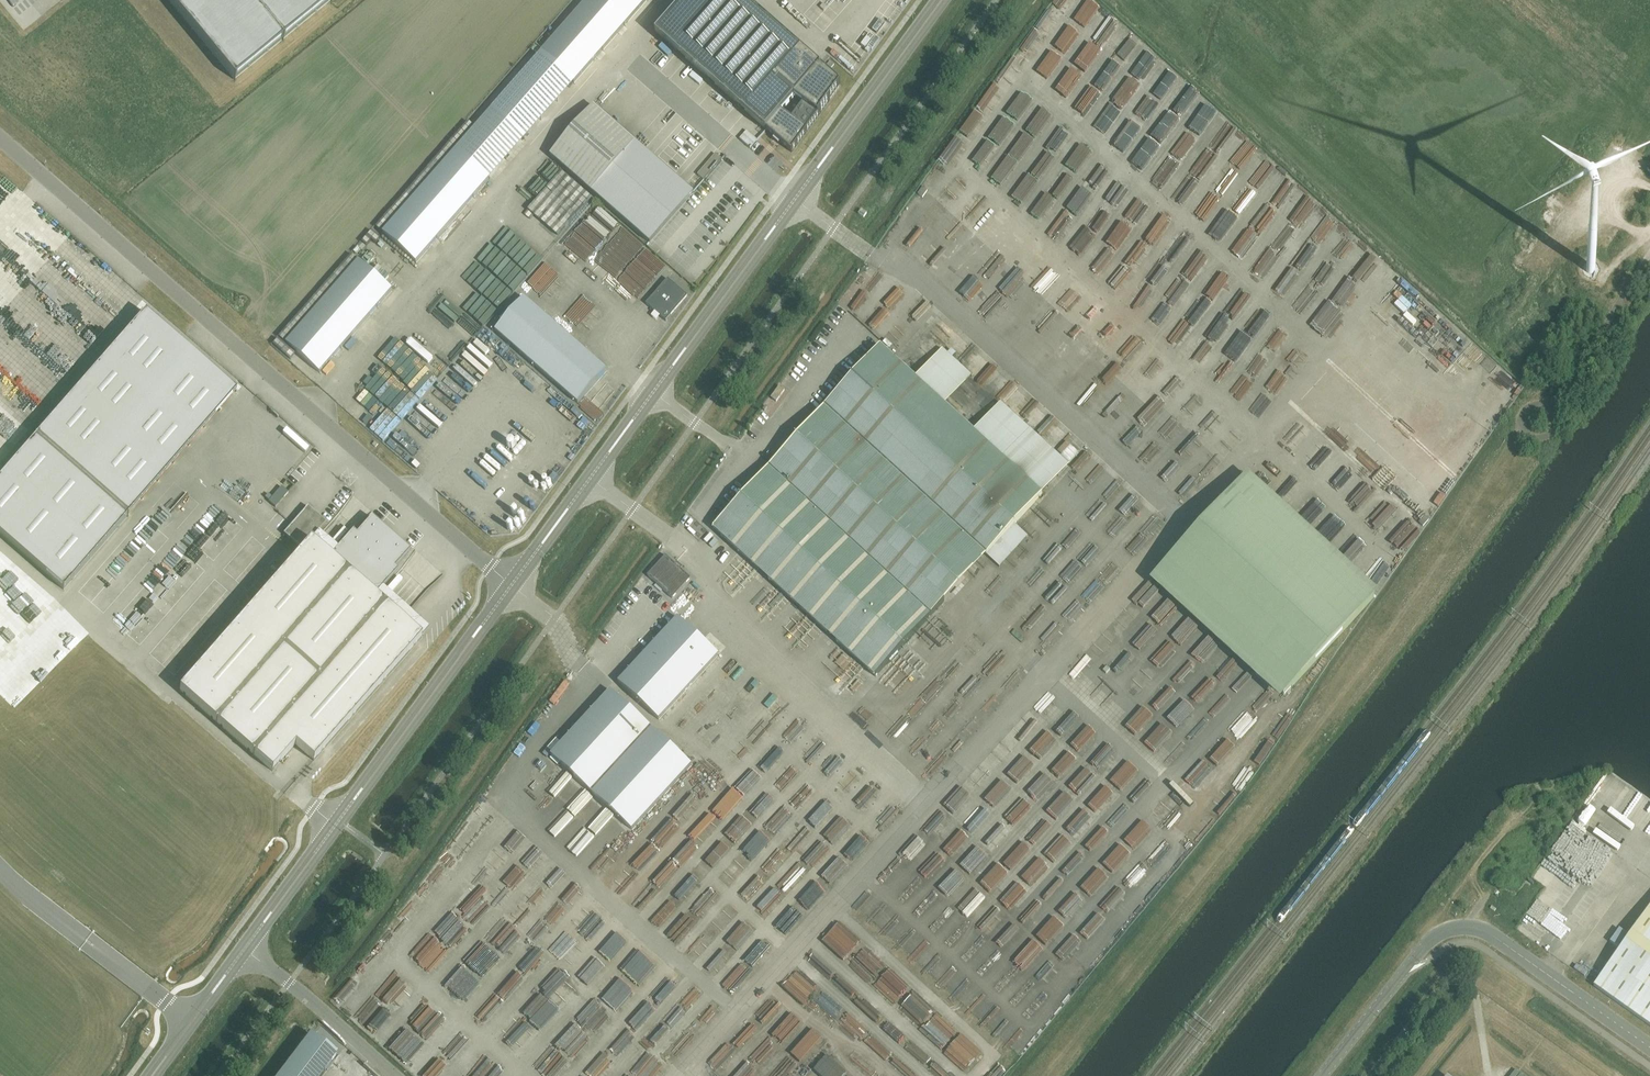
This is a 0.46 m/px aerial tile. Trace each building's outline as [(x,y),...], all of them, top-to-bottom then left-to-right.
[(234,79),(331,0),(169,0),(234,79)] [(540,54),(573,83),(646,1),(645,0),(588,0),(540,54)] [(655,34),(787,150),(841,88),(741,0),(686,0),(655,34)] [(852,2),(849,0),(846,0),(839,8),(843,12),(852,2)] [(1051,11),(1039,28),(1049,35),(1061,18),(1051,11)] [(1070,51),(1084,35),(1077,30),(1064,46),(1070,51)] [(1134,32),(1126,42),(1145,59),(1154,50),(1134,32)] [(1094,65),(1109,42),(1098,35),(1083,58),(1094,65)] [(874,51),(881,40),(876,37),(869,47),(874,51)] [(1117,51),(1111,62),(1121,68),(1128,57),(1117,51)] [(1156,52),(1148,62),(1167,79),(1175,69),(1156,52)] [(1111,62),(1102,73),(1110,80),(1119,70),(1111,62)] [(1170,82),(1189,100),(1198,90),(1178,72),(1170,82)] [(1045,106),(1055,114),(1072,94),(1062,86),(1045,106)] [(990,103),(998,106),(1002,95),(994,92),(990,103)] [(1212,119),(1220,110),(1201,93),(1192,102),(1212,119)] [(594,106),(550,155),(649,242),(693,193),(594,106)] [(525,138),(492,109),(383,233),(416,261),(525,138)] [(968,128),(978,134),(990,115),(980,109),(968,128)] [(1037,140),(1052,120),(1042,112),(1027,133),(1037,140)] [(966,128),(954,147),(965,154),(977,135),(966,128)] [(1059,154),(1067,135),(1056,130),(1048,149),(1059,154)] [(753,148),(760,140),(749,131),(742,139),(753,148)] [(1074,175),(1091,151),(1080,143),(1063,167),(1074,175)] [(1162,164),(1172,171),(1186,150),(1177,144),(1162,164)] [(940,165),(951,173),(962,156),(952,148),(940,165)] [(1039,157),(1029,174),(1036,179),(1046,161),(1039,157)] [(1080,183),(1089,192),(1111,172),(1102,162),(1080,183)] [(1082,230),(1093,237),(1129,186),(1118,178),(1082,230)] [(568,192),(564,197),(583,213),(587,209),(568,192)] [(561,200),(557,205),(577,222),(581,217),(561,200)] [(598,203),(589,211),(597,221),(606,213),(598,203)] [(907,230),(914,220),(907,214),(900,225),(907,230)] [(930,238),(943,223),(936,218),(924,233),(930,238)] [(1030,218),(1016,240),(1024,245),(1038,223),(1030,218)] [(1117,225),(1105,246),(1114,251),(1118,244),(1119,244),(1126,231),(1117,225)] [(1034,256),(1041,261),(1057,240),(1050,235),(1034,256)] [(1072,250),(1053,271),(1059,276),(1078,256),(1072,250)] [(518,285),(531,271),(512,252),(498,265),(518,285)] [(545,253),(536,262),(541,266),(549,257),(545,253)] [(1181,273),(1188,279),(1205,259),(1197,253),(1181,273)] [(1139,283),(1148,288),(1165,262),(1156,257),(1139,283)] [(320,373),(393,290),(359,261),(286,343),(320,373)] [(1583,267),(1583,270),(1583,272),(1585,274),(1587,276),(1589,277),(1591,277),(1594,277),(1596,275),(1598,273),(1599,271),(1599,268),(1598,266),(1597,264),(1595,262),(1593,261),(1590,261),(1588,261),(1586,263),(1584,265),(1583,267)] [(600,285),(607,291),(625,272),(618,265),(600,285)] [(628,282),(638,292),(647,282),(637,273),(628,282)] [(648,304),(669,322),(690,297),(662,273),(651,286),(658,292),(648,304)] [(608,371),(525,298),(496,331),(578,404),(608,371)] [(1424,316),(1432,307),(1428,304),(1420,313),(1424,316)] [(145,312),(88,377),(79,388),(0,478),(0,534),(63,590),(236,391),(145,312)] [(1269,331),(1257,344),(1264,351),(1276,337),(1269,331)] [(975,343),(961,359),(971,367),(984,352),(975,343)] [(1043,495),(880,346),(713,529),(876,677),(1043,495)] [(1251,352),(1239,366),(1248,373),(1260,359),(1251,352)] [(1478,367),(1483,370),(1491,361),(1487,358),(1478,367)] [(997,363),(978,382),(983,387),(1003,368),(997,363)] [(1105,371),(1096,389),(1106,394),(1115,376),(1105,371)] [(1485,379),(1478,388),(1488,395),(1493,387),(1489,384),(1490,382),(1485,379)] [(785,391),(780,387),(771,399),(777,403),(785,391)] [(1052,415),(1038,429),(1046,437),(1060,423),(1052,415)] [(278,424),(274,428),(288,441),(292,436),(278,424)] [(1069,442),(1060,452),(1072,462),(1081,453),(1069,442)] [(1342,483),(1353,473),(1346,466),(1336,476),(1342,483)] [(1072,480),(1085,494),(1094,485),(1080,472),(1072,480)] [(1375,598),(1244,479),(1154,577),(1285,696),(1375,598)] [(1120,491),(1104,510),(1119,523),(1135,504),(1120,491)] [(1411,504),(1415,510),(1430,500),(1426,493),(1411,504)] [(1442,493),(1436,504),(1442,507),(1448,496),(1442,493)] [(323,551),(310,540),(326,522),(308,506),(283,534),(302,550),(293,560),(179,690),(272,771),(295,745),(313,761),(421,637),(387,607),(375,596),(398,570),(395,568),(410,550),(372,517),(356,534),(353,531),(330,557),(323,551)] [(1404,510),(1384,531),(1391,537),(1411,516),(1404,510)] [(1060,560),(1073,571),(1089,553),(1076,541),(1060,560)] [(250,565),(252,558),(244,556),(243,564),(250,565)] [(690,578),(666,556),(648,575),(672,598),(690,578)] [(175,561),(169,568),(179,576),(185,569),(175,561)] [(659,720),(719,655),(678,617),(618,682),(659,720)] [(550,756),(631,831),(691,766),(610,691),(550,756)] [(830,738),(838,731),(832,725),(825,732),(830,738)] [(1002,764),(1006,756),(997,752),(993,759),(1002,764)] [(1087,803),(1107,782),(1088,764),(1068,785),(1087,803)] [(736,789),(744,797),(763,778),(756,770),(736,789)] [(807,781),(793,806),(798,809),(806,796),(809,798),(816,786),(807,781)] [(1167,815),(1179,826),(1198,804),(1186,793),(1167,815)] [(953,810),(963,799),(957,794),(948,805),(953,810)] [(722,826),(738,807),(728,798),(712,817),(722,826)] [(1062,824),(1080,804),(1073,798),(1056,819),(1062,824)] [(812,821),(818,826),(836,806),(831,801),(812,821)] [(1128,803),(1109,821),(1116,829),(1135,811),(1128,803)] [(980,835),(989,843),(1005,824),(997,817),(980,835)] [(837,845),(856,826),(849,818),(829,838),(837,845)] [(709,820),(693,838),(703,847),(719,828),(709,820)] [(1147,837),(1153,840),(1157,834),(1151,830),(1147,837)] [(507,854),(517,863),(535,843),(526,834),(507,854)] [(673,860),(682,868),(699,849),(689,841),(673,860)] [(822,841),(803,861),(814,870),(833,850),(822,841)] [(772,877),(792,857),(786,851),(766,871),(772,877)] [(725,875),(733,882),(750,863),(742,856),(725,875)] [(486,878),(496,886),(514,866),(504,858),(486,878)] [(655,881),(664,889),(679,871),(670,863),(655,881)] [(791,894),(809,875),(801,868),(784,888),(791,894)] [(761,873),(740,895),(749,904),(770,882),(761,873)] [(676,892),(685,901),(703,884),(694,875),(676,892)] [(527,878),(523,883),(518,880),(507,895),(518,903),(533,882),(527,878)] [(1107,911),(1122,896),(1106,879),(1091,894),(1107,911)] [(639,912),(659,892),(652,884),(631,904),(639,912)] [(703,917),(720,899),(711,890),(694,908),(703,917)] [(1629,936),(1619,929),(1610,942),(1620,949),(1594,986),(1649,1026),(1649,906),(1629,936)] [(721,934),(738,915),(729,907),(712,926),(721,934)] [(1086,933),(1102,915),(1094,907),(1078,925),(1086,933)] [(415,956),(432,972),(475,926),(457,908),(434,932),(436,934),(415,956)] [(483,980),(528,933),(508,914),(487,937),(492,942),(469,967),(483,980)] [(688,916),(671,934),(679,941),(695,923),(688,916)] [(748,923),(730,943),(739,951),(757,932),(748,923)] [(635,961),(649,945),(642,939),(628,955),(635,961)] [(766,941),(749,961),(758,969),(776,949),(766,941)] [(724,950),(708,967),(716,975),(733,957),(724,950)] [(648,972),(651,977),(668,964),(664,959),(648,972)] [(744,966),(728,984),(736,992),(752,974),(744,966)] [(807,1007),(821,991),(799,971),(784,987),(807,1007)] [(396,1010),(417,990),(402,975),(382,995),(396,1010)] [(926,983),(949,1001),(955,993),(932,975),(926,983)] [(586,1029),(607,1006),(596,996),(576,1019),(586,1029)] [(950,1003),(959,1011),(965,1004),(956,996),(950,1003)] [(763,1013),(786,1033),(795,1023),(771,1003),(763,1013)] [(825,1019),(838,1032),(852,1017),(839,1004),(825,1019)] [(370,1032),(389,1010),(385,1006),(366,1028),(370,1032)] [(774,1032),(778,1027),(765,1015),(761,1020),(774,1032)] [(972,1024),(994,1044),(1001,1036),(979,1017),(972,1024)] [(408,1066),(428,1045),(408,1027),(389,1048),(408,1066)] [(779,1028),(775,1032),(787,1045),(790,1041),(779,1028)] [(453,1062),(474,1040),(463,1031),(443,1053),(453,1062)] [(947,1048),(955,1036),(948,1031),(940,1043),(947,1048)] [(311,1033),(278,1075),(319,1075),(336,1053),(311,1033)] [(759,1059),(765,1052),(760,1047),(753,1054),(759,1059)] [(665,1064),(649,1052),(633,1073),(638,1075),(657,1075),(665,1064)]
